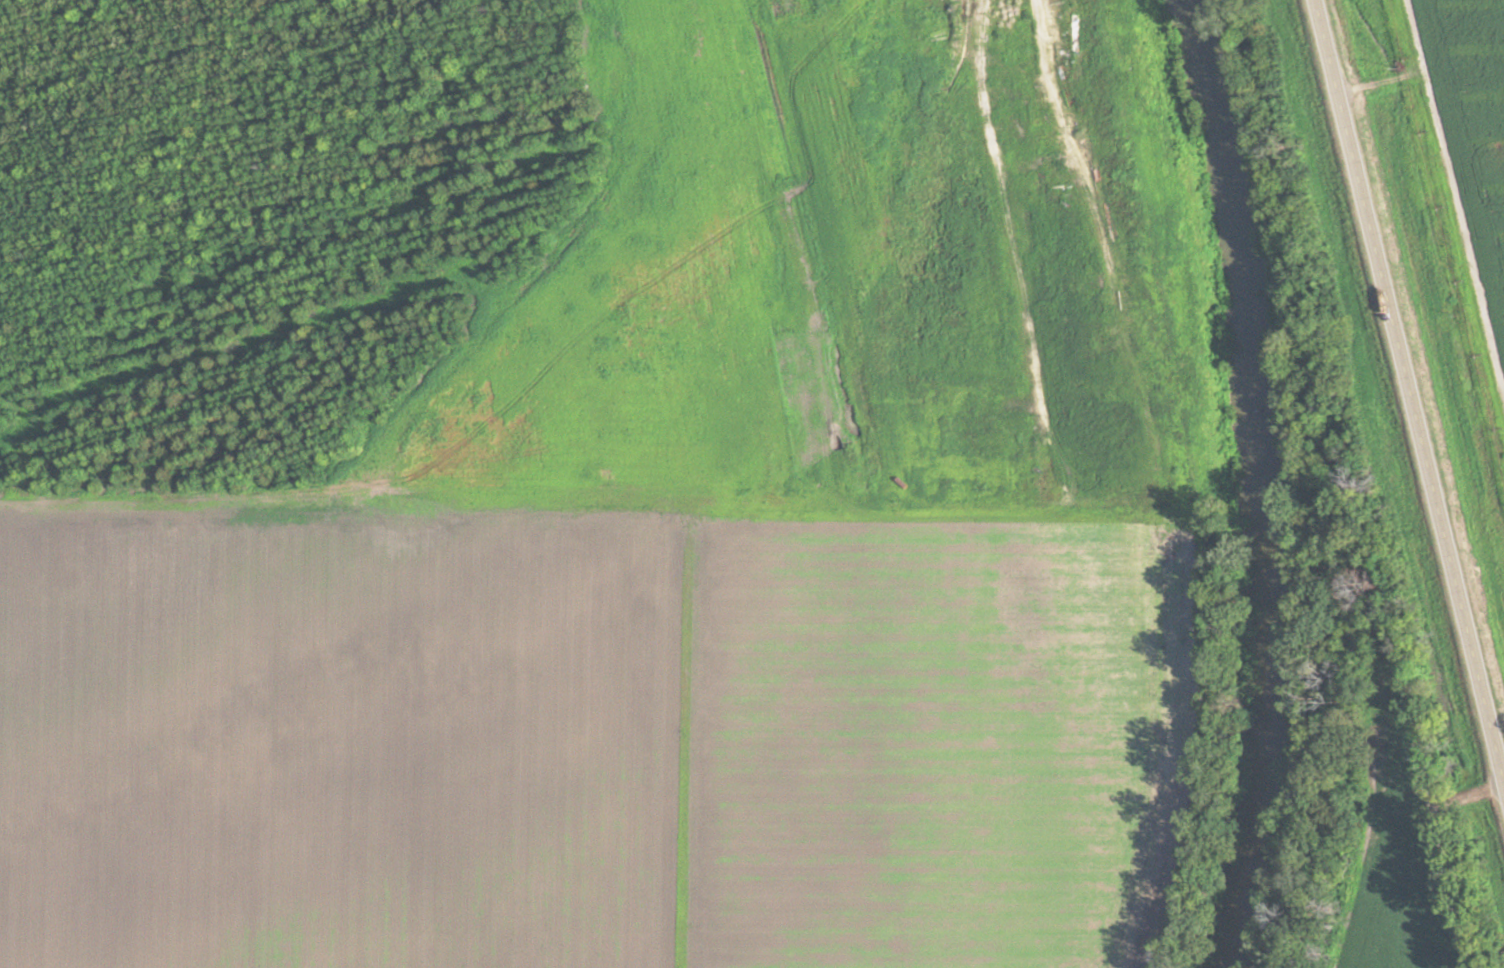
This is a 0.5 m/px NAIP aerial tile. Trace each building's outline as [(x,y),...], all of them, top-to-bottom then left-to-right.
[(1082,12),(1079,0),(1070,0),(1073,14),(1082,12)]
